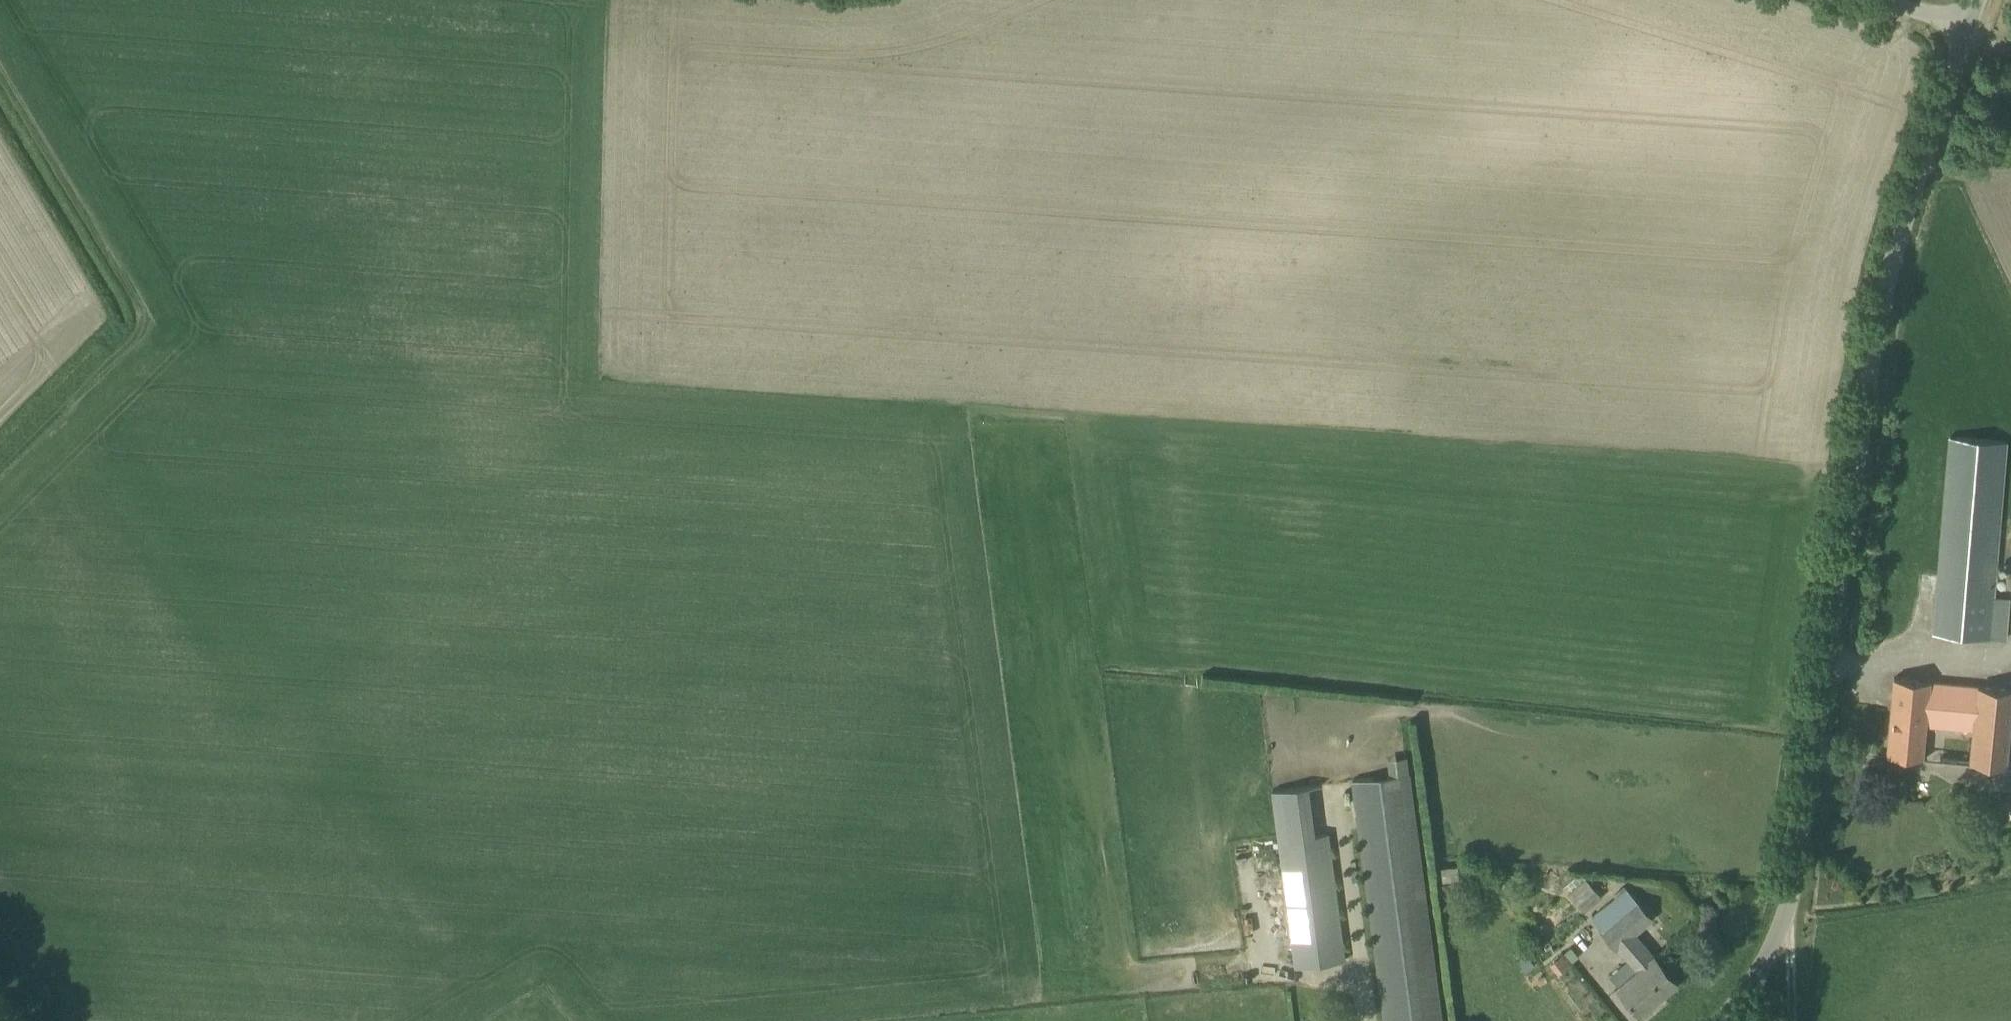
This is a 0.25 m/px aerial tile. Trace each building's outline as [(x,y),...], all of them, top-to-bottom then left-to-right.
[(1933,633),(1989,638),(2006,639),(2010,597),(1993,595),(2006,441),(1950,436),(1933,633)] [(1970,731),(1967,761),(2005,765),(2010,709),(2010,688),(1894,677),(1887,754),(1923,757),(1926,726),(1970,731)] [(1361,844),(1384,1020),(1441,1020),(1407,771),(1352,778),(1361,844)] [(1272,789),(1278,839),(1295,966),(1344,960),(1327,833),(1317,834),(1310,784),(1272,789)] [(1579,872),(1563,888),(1585,910),(1601,894),(1579,872)] [(1590,918),(1601,930),(1617,949),(1619,947),(1638,969),(1618,987),(1640,1013),(1677,981),(1655,955),(1654,956),(1635,933),(1653,918),(1627,887),(1590,918)]
